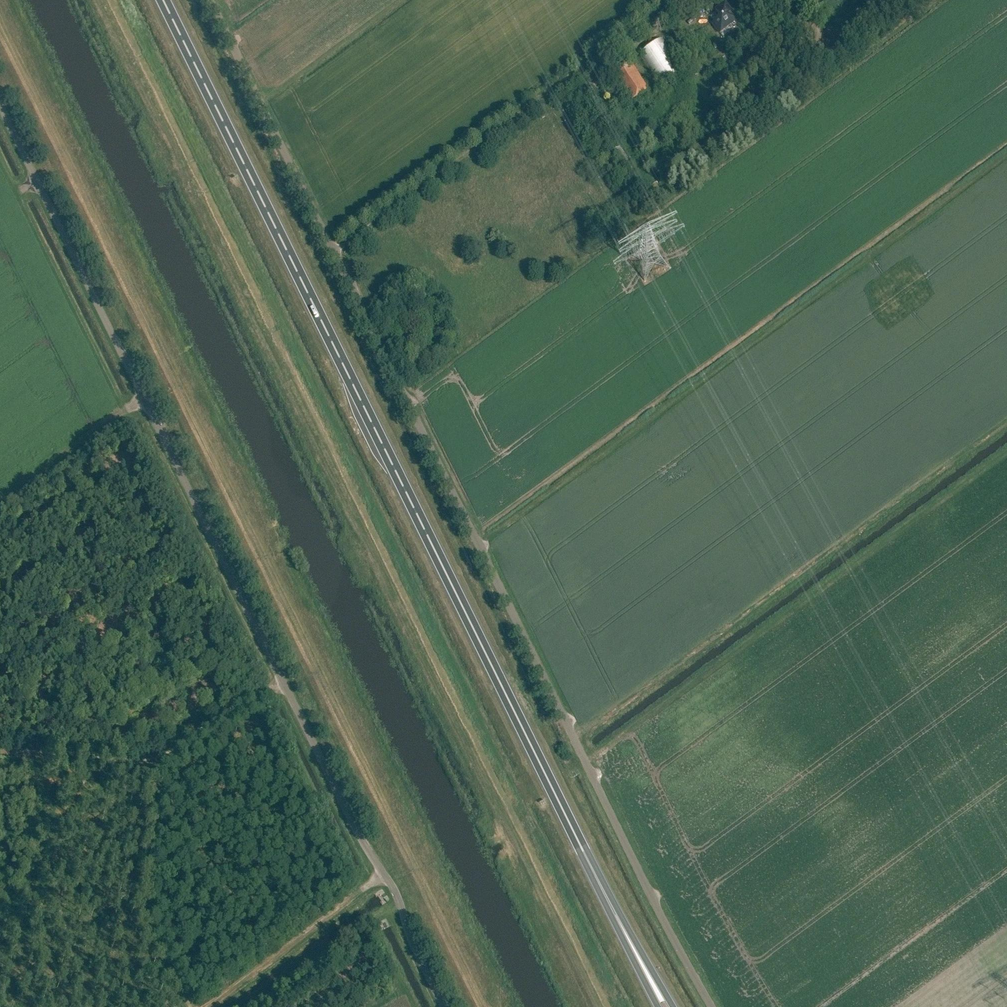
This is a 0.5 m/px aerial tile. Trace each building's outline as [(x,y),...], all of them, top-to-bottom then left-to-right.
[(720,33),(737,20),(725,3),(715,11),(720,17),(714,22),(717,26),(716,27),(720,33)] [(662,38),(640,54),(662,86),(684,71),(662,38)] [(631,101),(649,88),(630,60),(614,71),(616,73),(614,75),(631,101)] [(604,86),(598,77),(583,87),(588,96),(604,86)] [(615,85),(608,89),(613,96),(619,92),(615,85)] [(621,146),(610,154),(619,167),(630,160),(621,146)] [(724,156),(720,150),(714,155),(718,160),(724,156)] [(664,192),(657,182),(647,189),(654,199),(664,192)]
